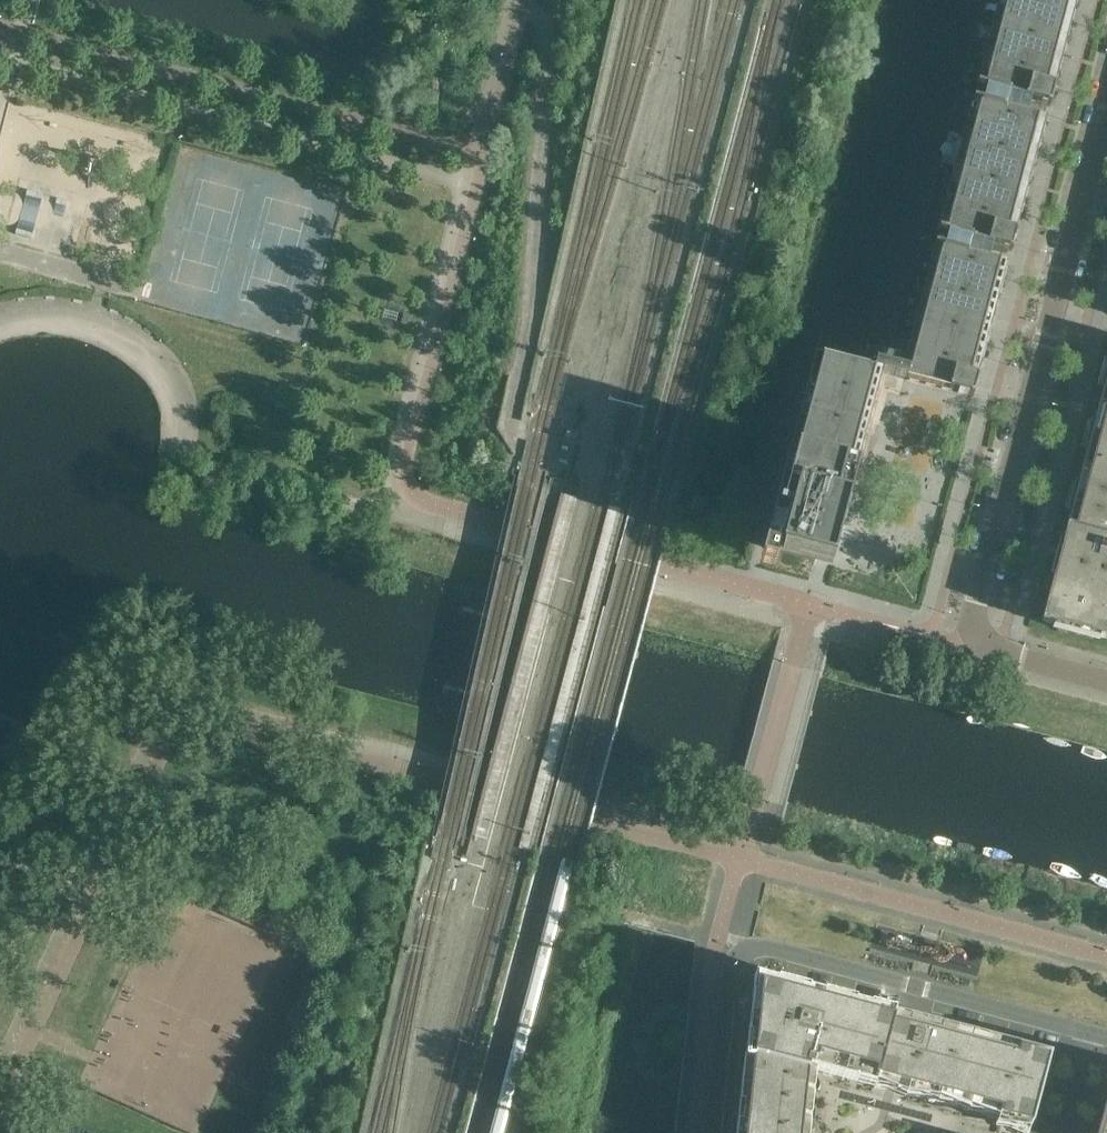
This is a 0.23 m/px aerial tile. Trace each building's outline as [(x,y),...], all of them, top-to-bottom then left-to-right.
[(1078,0),(983,0),(893,340),(824,322),(760,563),(779,568),(783,553),(815,561),(818,552),(834,556),(848,504),(852,505),(887,373),(907,379),(907,380),(973,398),(1008,265),(999,263),(1003,250),(1011,252),(1046,120),(1038,118),(1041,105),(1050,107),(1078,0)] [(1042,621),(1106,638),(1106,375),(1042,621)] [(893,1015),(762,980),(755,1047),(745,1132),(801,1132),(804,1109),(807,1081),(809,1061),(876,1079),(893,1015)] [(1031,1127),(1049,1057),(893,1015),(876,1079),(992,1110),(999,1112),(997,1118),(1031,1127)] [(1098,1132),(1106,1132),(1106,1100),(1098,1132)]
